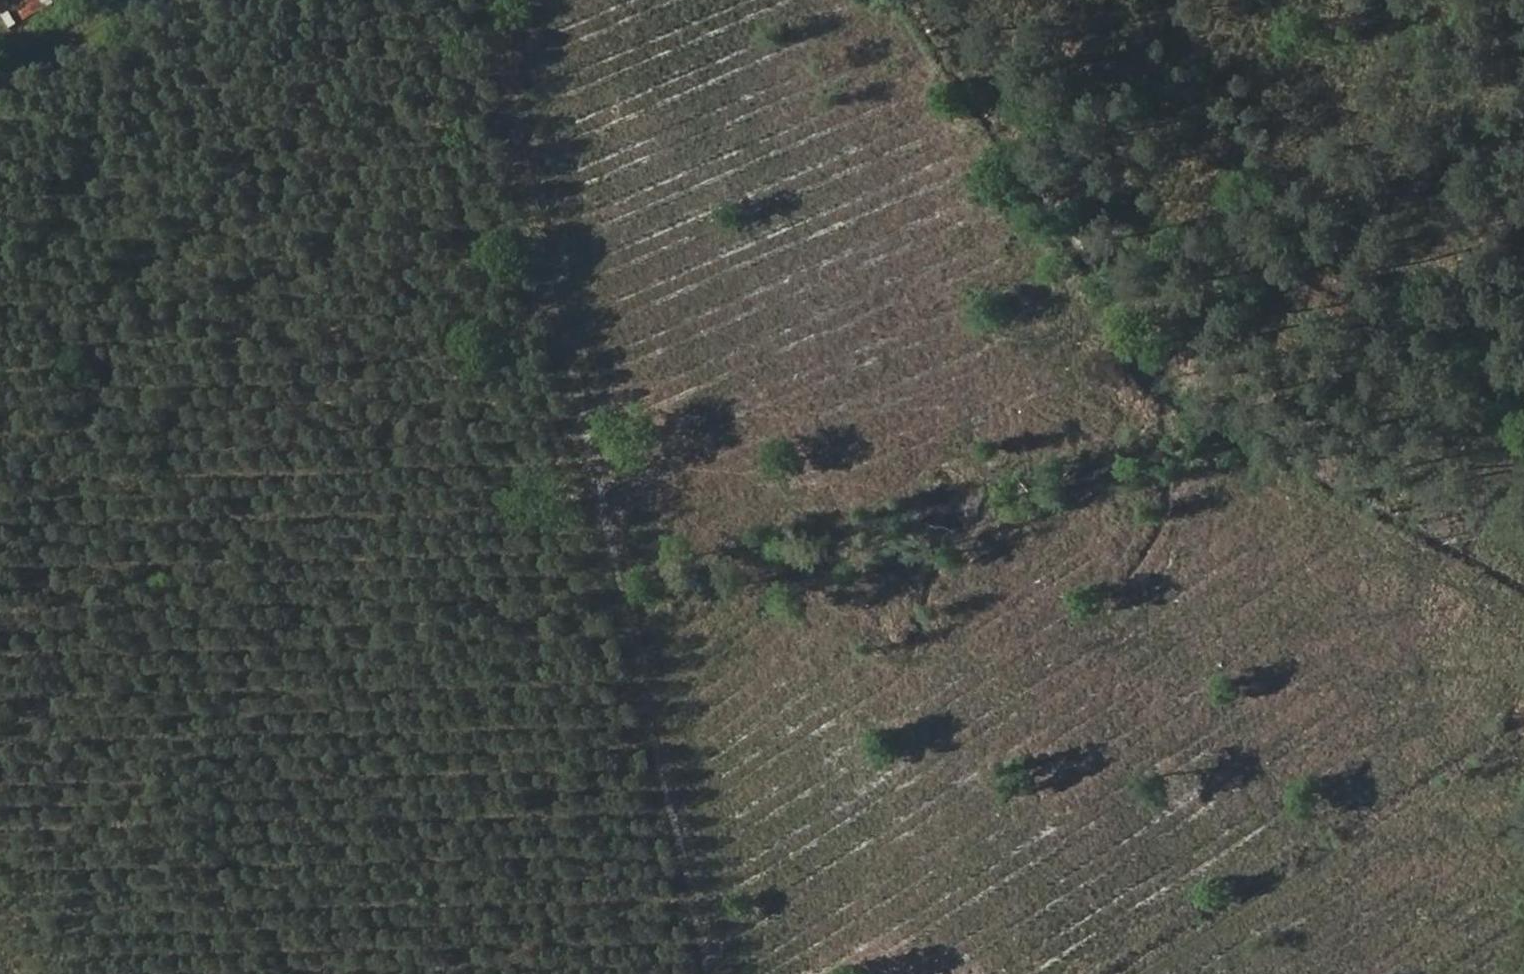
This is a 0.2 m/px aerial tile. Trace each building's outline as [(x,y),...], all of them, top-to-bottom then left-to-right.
[(11,1),(20,15),(44,0),(12,0),(11,1)]
